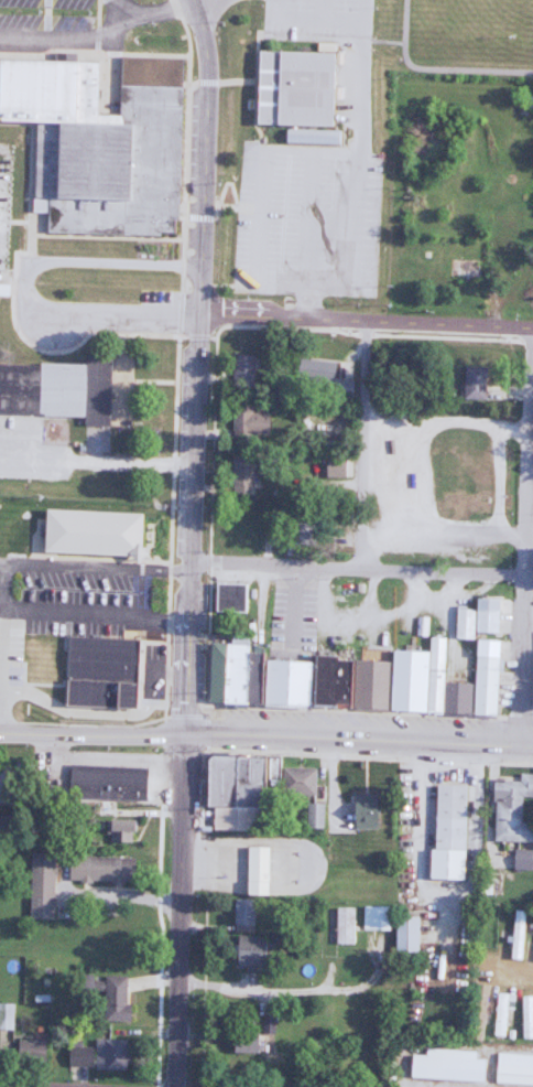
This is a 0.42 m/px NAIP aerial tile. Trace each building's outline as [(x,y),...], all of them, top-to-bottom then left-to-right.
[(253,124),(333,126),(335,50),(317,50),(317,51),(254,50),(253,124)] [(175,236),(179,58),(118,56),(116,123),(32,121),(30,212),(45,213),(45,233),(175,236)] [(230,389),(252,389),(252,355),(230,355),(230,389)] [(107,356),(82,356),(82,364),(0,363),(0,415),(81,416),(81,426),(107,426),(107,356)] [(294,379),(332,383),(332,393),(346,394),(347,382),(332,380),(334,363),(296,359),(294,379)] [(483,400),(483,366),(462,366),(462,400),(483,400)] [(231,405),(231,438),(266,438),(266,405),(231,405)] [(252,494),(252,456),(230,456),(230,494),(252,494)] [(323,477),(344,477),(344,457),(323,457),(323,477)] [(290,524),(287,541),(304,544),(307,527),(290,524)] [(152,588),(152,564),(114,564),(114,588),(152,588)] [(247,583),(212,583),(212,612),(247,612),(247,583)] [(495,717),(499,640),(498,635),(499,600),(470,598),(470,609),(454,608),(453,638),(473,639),(471,684),(443,683),(446,637),(427,637),(426,653),(388,650),(388,661),(310,657),(305,663),(266,661),(265,653),(246,652),(247,630),(208,639),(204,704),(305,709),(305,707),(495,717)] [(137,639),(65,637),(63,707),(135,709),(137,639)] [(48,711),(48,678),(27,678),(27,711),(48,711)] [(202,808),(212,808),(212,831),(258,832),(258,780),(275,780),(275,777),(270,777),(270,758),(202,757),(202,808)] [(69,765),(146,766),(144,801),(68,798),(69,765)] [(280,795),(314,795),(314,768),(280,768),(280,795)] [(532,842),(532,823),(520,823),(520,799),(532,799),(532,775),(491,775),(490,842),(532,842)] [(462,880),(463,787),(433,786),(432,851),(426,851),(426,879),(462,880)] [(375,796),(351,796),(351,829),(375,829),(375,796)] [(323,804),(306,804),(306,829),(323,829),(323,804)] [(131,821),(106,821),(106,843),(131,843),(131,821)] [(265,896),(265,847),(243,847),(243,896),(265,896)] [(532,870),(532,853),(510,853),(510,870),(532,870)] [(53,920),(53,854),(29,854),(29,920),(53,920)] [(67,882),(132,882),(132,858),(67,858),(67,882)] [(232,900),(232,932),(254,932),(254,900),(232,900)] [(361,929),(387,929),(387,906),(361,906),(361,929)] [(334,943),(354,943),(354,908),(334,908),(334,943)] [(510,959),(523,959),(524,910),(510,910),(510,959)] [(392,961),(414,961),(414,917),(392,917),(392,961)] [(262,936),(234,936),(234,969),(262,969),(262,936)] [(103,1021),(126,1022),(126,976),(102,976),(102,987),(93,987),(93,975),(75,975),(75,991),(103,991),(103,1021)] [(520,992),(520,1040),(531,1040),(531,992),(520,992)] [(493,1036),(505,1037),(507,994),(495,994),(493,1036)] [(0,1004),(0,1030),(12,1030),(12,1004),(0,1004)] [(253,1021),(228,1021),(228,1053),(253,1053),(253,1021)] [(124,1040),(94,1040),(94,1071),(124,1071),(124,1040)] [(43,1041),(15,1041),(15,1064),(43,1064),(43,1041)] [(66,1067),(90,1067),(90,1047),(66,1047),(66,1067)] [(476,1051),(423,1048),(423,1055),(407,1055),(406,1077),(483,1081),(485,1058),(476,1058),(476,1051)] [(532,1085),(532,1054),(494,1053),(492,1084),(532,1085)]
